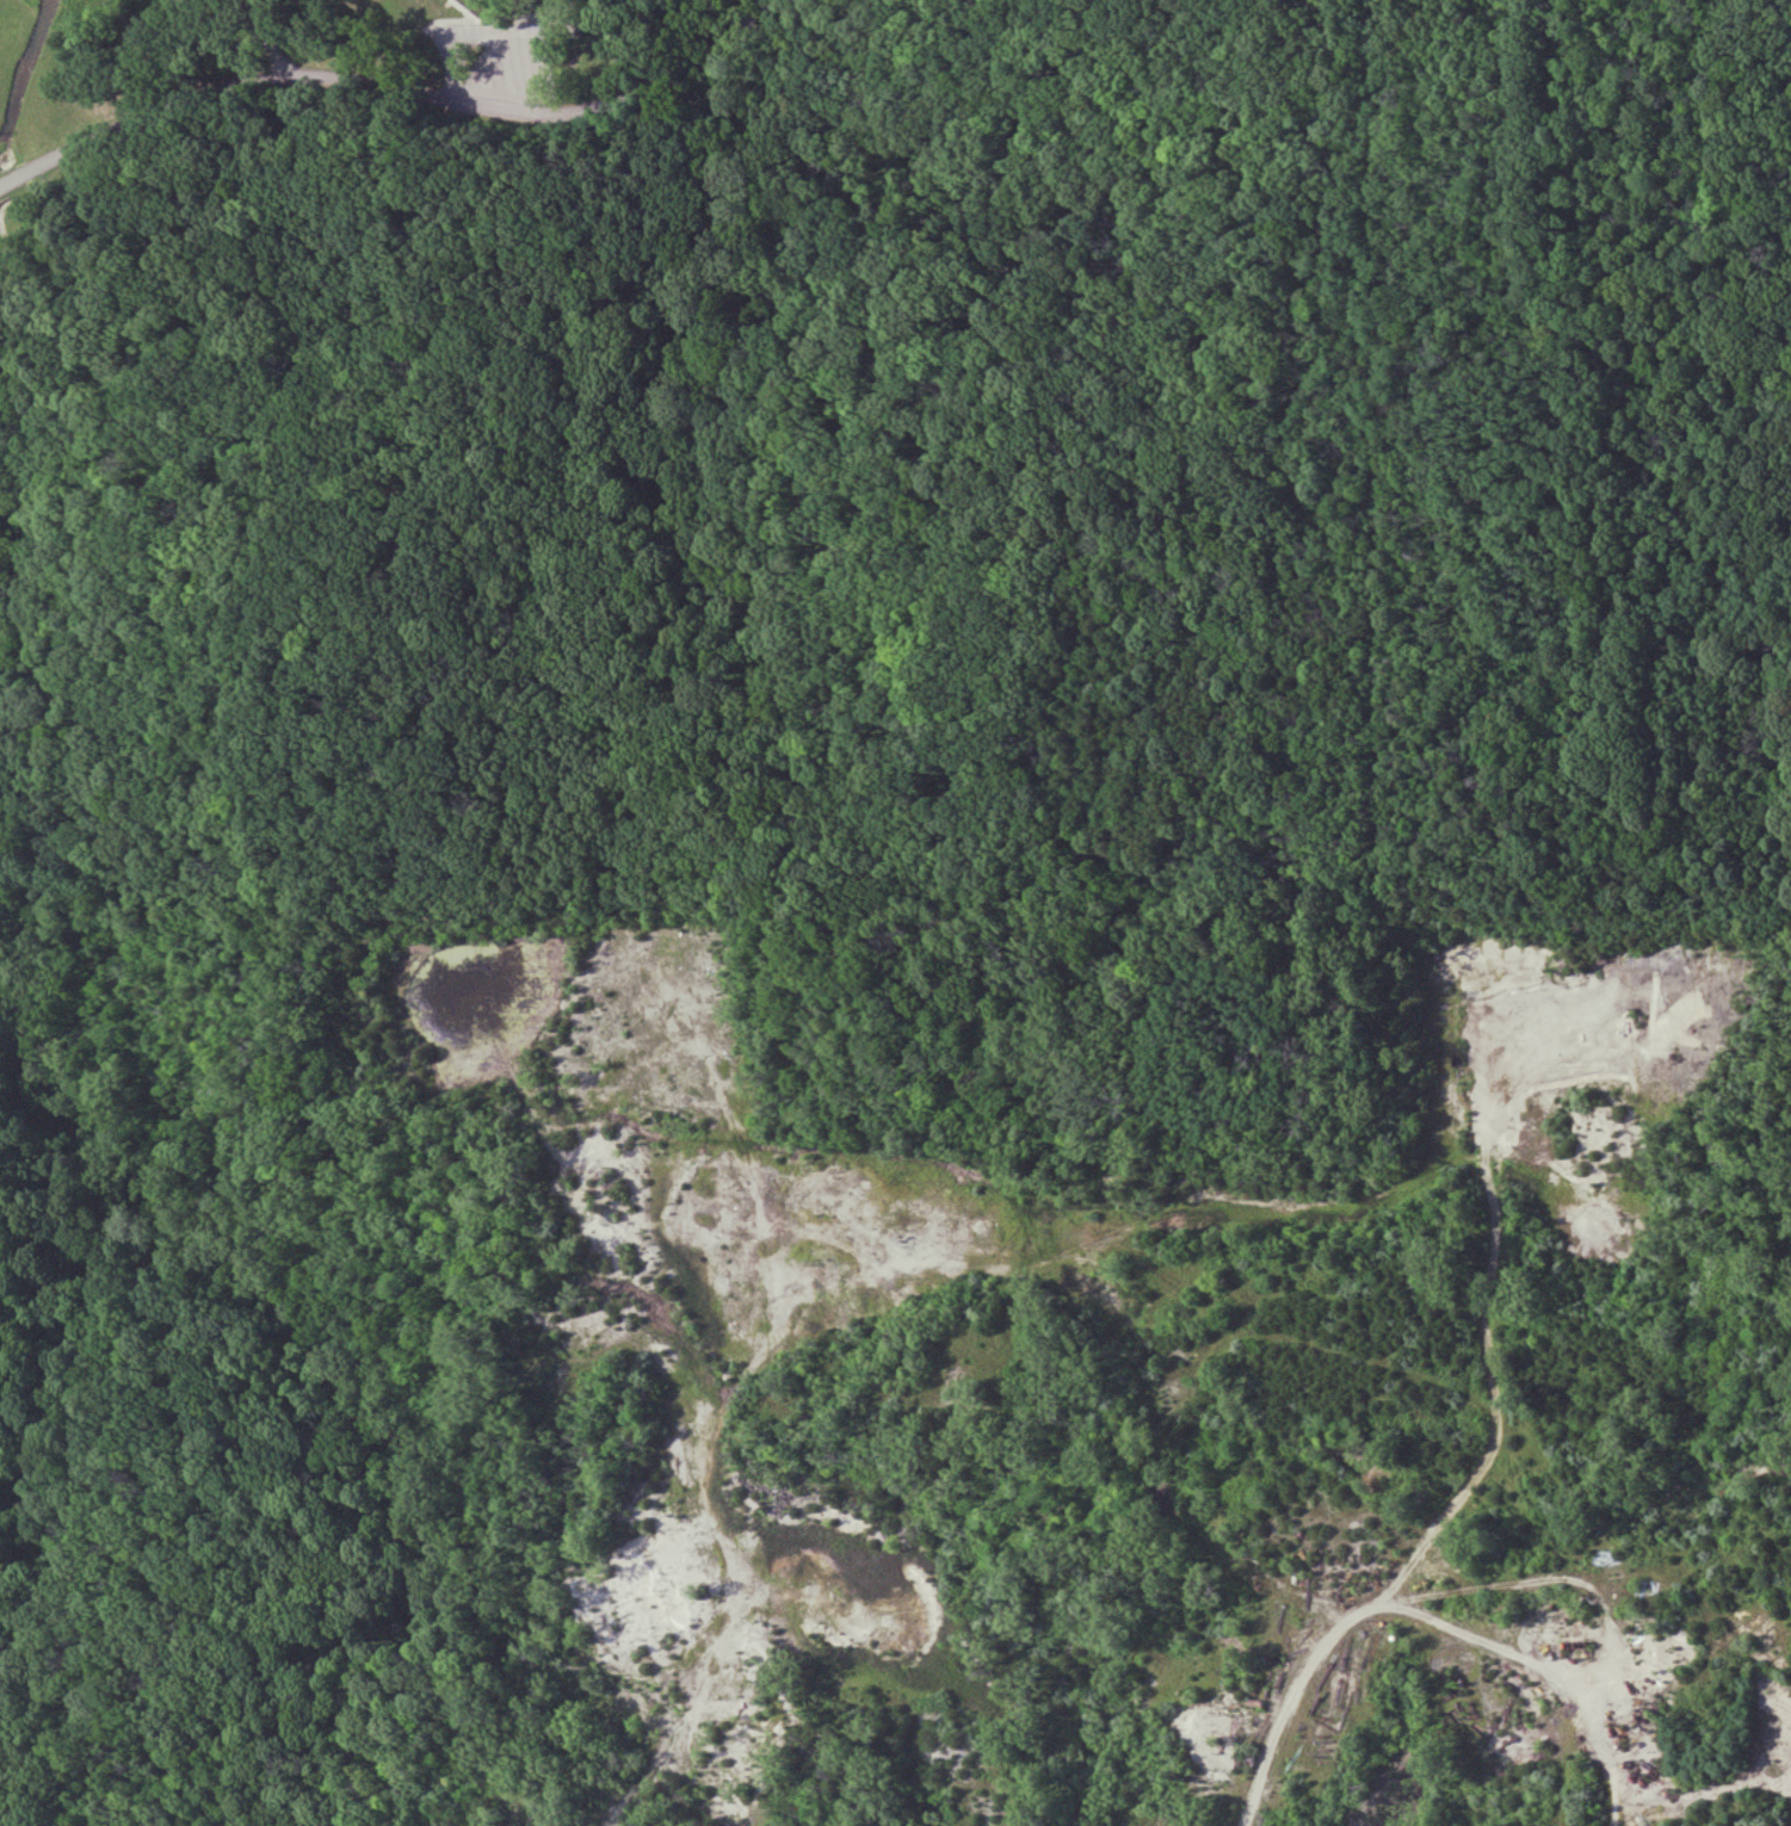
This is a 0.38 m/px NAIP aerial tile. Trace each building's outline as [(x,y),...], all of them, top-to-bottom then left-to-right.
[(583,23),(583,29),(585,36),(595,35),(594,21),(583,23)] [(608,982),(616,974),(601,960),(593,969),(608,982)]
